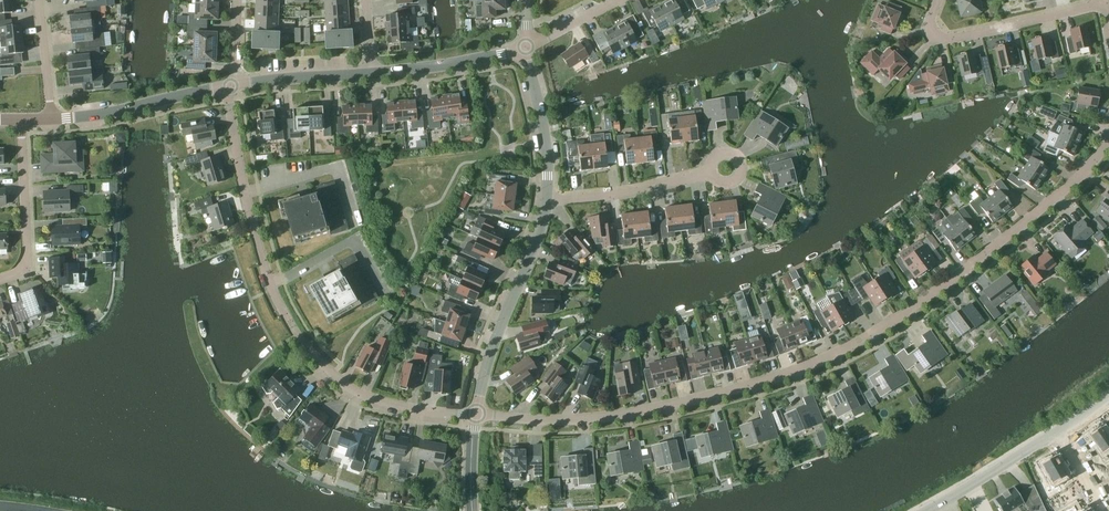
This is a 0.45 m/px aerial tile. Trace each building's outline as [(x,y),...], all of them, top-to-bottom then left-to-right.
[(11,0),(0,0),(0,20),(3,20),(2,13),(13,12),(11,0)] [(482,5),(475,5),(476,18),(493,18),(492,10),(504,9),(504,0),(482,0),(482,5)] [(661,5),(672,24),(684,18),(682,14),(689,10),(684,0),(670,0),(661,5)] [(718,0),(693,0),(697,9),(705,4),(707,8),(719,2),(718,0)] [(961,16),(980,11),(977,0),(958,0),(961,16)] [(901,8),(887,2),(884,8),(878,5),(872,20),(878,22),(876,28),(890,34),(901,8)] [(349,17),(348,3),(325,5),(326,19),(349,17)] [(188,25),(205,26),(205,19),(217,19),(218,5),(196,4),(195,13),(189,13),(189,17),(188,25)] [(279,5),(256,4),(255,18),(278,19),(279,5)] [(672,24),(661,5),(650,11),(649,9),(643,12),(650,27),(656,24),(660,31),(672,24)] [(102,20),(100,6),(92,7),(85,8),(86,14),(70,16),(71,29),(92,27),(91,21),(102,20)] [(386,16),(387,29),(409,28),(408,14),(415,14),(414,7),(400,8),(401,14),(386,16)] [(614,27),(625,47),(636,41),(636,39),(643,35),(633,15),(625,19),(626,21),(614,27)] [(350,31),(349,17),(326,19),(327,32),(350,31)] [(424,17),(416,17),(417,26),(424,25),(424,17)] [(277,33),(278,19),(255,18),(254,32),(277,33)] [(3,20),(0,20),(0,39),(0,41),(22,38),(21,25),(10,26),(9,19),(3,20)] [(194,47),(216,48),(217,33),(204,32),(205,26),(188,25),(188,37),(194,38),(194,47)] [(92,34),(92,27),(71,29),(73,43),(88,41),(89,47),(89,48),(99,47),(105,46),(111,45),(109,32),(103,33),(92,34)] [(625,47),(614,27),(603,33),(602,32),(592,37),(602,54),(611,49),(613,53),(625,47)] [(1089,46),(1085,27),(1071,30),(1072,36),(1065,38),(1069,54),(1076,52),(1075,50),(1089,46)] [(409,28),(387,29),(388,43),(403,42),(404,49),(419,47),(418,36),(410,36),(409,28)] [(351,31),(350,31),(327,32),(325,33),(326,49),(352,47),(351,31)] [(279,33),(277,33),(254,32),(253,32),(252,49),(278,50),(279,33)] [(1048,43),(1047,36),(1032,40),(1037,59),(1051,56),(1051,59),(1058,57),(1055,41),(1048,43)] [(0,41),(2,55),(0,55),(0,65),(14,64),(13,54),(24,53),(22,38),(0,41)] [(583,49),(579,43),(561,55),(569,68),(587,56),(592,63),(598,59),(589,45),(583,49)] [(1012,51),(1010,45),(996,48),(1000,68),(1014,65),(1015,67),(1022,66),(1018,50),(1012,51)] [(89,48),(89,47),(84,48),(84,55),(67,57),(69,71),(91,68),(90,61),(101,60),(99,47),(89,48)] [(215,62),(216,48),(194,47),(194,56),(187,56),(186,69),(203,70),(203,62),(215,62)] [(874,69),(876,67),(889,79),(894,75),(898,79),(909,68),(889,48),(879,58),(871,50),(860,62),(873,75),(876,71),(874,69)] [(974,59),(972,53),(958,56),(962,76),(976,73),(977,75),(984,74),(980,58),(974,59)] [(14,67),(0,68),(0,80),(2,79),(1,76),(15,75),(14,67)] [(908,84),(910,92),(931,87),(932,94),(947,90),(946,84),(952,82),(949,67),(921,74),(920,70),(918,70),(908,84)] [(92,76),(91,68),(69,71),(70,85),(83,84),(84,90),(104,88),(102,75),(92,76)] [(1067,77),(1065,68),(1055,70),(1057,79),(1067,77)] [(1099,91),(1079,88),(1076,102),(1074,102),(1073,109),(1089,111),(1090,104),(1097,105),(1099,91)] [(458,94),(444,96),(448,118),(456,117),(457,125),(469,123),(465,99),(459,100),(458,94)] [(448,118),(444,96),(431,98),(433,113),(427,114),(429,129),(441,127),(439,119),(448,118)] [(738,119),(735,98),(703,102),(707,130),(716,129),(715,121),(738,119)] [(563,110),(561,99),(555,101),(557,112),(563,110)] [(415,100),(401,101),(403,121),(411,120),(412,128),(424,127),(422,113),(416,114),(415,100)] [(403,121),(401,101),(387,103),(388,117),(382,117),(384,131),(395,130),(394,122),(403,121)] [(371,104),(357,105),(358,125),(366,124),(366,132),(378,132),(377,118),(371,118),(371,104)] [(1069,105),(1062,104),(1061,111),(1068,112),(1069,105)] [(349,125),(358,125),(357,105),(343,105),(343,119),(337,120),(338,133),(349,133),(349,125)] [(1054,118),(1058,111),(1048,107),(1042,105),(1039,112),(1045,114),(1054,118)] [(308,107),(309,131),(323,130),(324,136),(331,136),(330,119),(323,120),(323,106),(308,107)] [(300,131),(309,131),(308,107),(293,108),(293,122),(287,122),(288,138),(300,138),(300,131)] [(651,127),(659,126),(656,108),(648,109),(651,127)] [(670,144),(685,142),(682,117),(675,118),(674,113),(670,113),(670,109),(661,110),(661,114),(663,130),(669,129),(671,143),(670,143),(670,144)] [(682,117),(685,142),(699,140),(699,139),(698,139),(696,126),(703,125),(701,109),(688,111),(688,116),(682,117)] [(275,123),(274,110),(258,112),(259,119),(257,120),(258,129),(260,128),(261,135),(271,134),(271,140),(284,139),(282,122),(275,123)] [(787,128),(760,111),(744,135),(752,140),(756,134),(776,146),(787,128)] [(612,129),(610,114),(604,114),(606,130),(612,129)] [(1058,135),(1078,144),(1083,132),(1069,126),(1072,120),(1059,114),(1056,121),(1063,124),(1058,135)] [(205,126),(204,119),(181,124),(184,135),(192,133),(196,150),(213,145),(211,139),(215,138),(213,124),(205,126)] [(644,137),(637,138),(640,163),(655,161),(655,160),(654,160),(652,147),(659,146),(657,130),(643,132),(644,137)] [(1073,156),(1078,144),(1058,135),(1051,132),(1043,150),(1056,156),(1059,150),(1073,156)] [(126,142),(126,133),(116,133),(117,142),(126,142)] [(640,163),(637,138),(631,139),(630,134),(616,135),(618,151),(625,150),(627,163),(625,164),(626,165),(640,163)] [(591,144),(594,169),(609,167),(609,166),(608,166),(606,153),(613,152),(611,136),(597,138),(598,143),(591,144)] [(1033,137),(1030,143),(1036,148),(1040,142),(1033,137)] [(563,158),(568,157),(579,156),(580,164),(581,170),(579,170),(579,171),(594,169),(591,144),(589,144),(584,145),(584,140),(577,141),(572,141),(563,142),(561,143),(563,158)] [(74,151),(74,143),(55,144),(55,155),(42,156),(43,171),(82,169),(81,150),(74,151)] [(1024,167),(1042,179),(1049,169),(1036,160),(1040,154),(1029,146),(1022,157),(1028,161),(1024,167)] [(344,154),(344,147),(335,147),(336,155),(344,154)] [(781,153),(779,154),(774,155),(760,159),(762,168),(770,166),(776,188),(796,183),(792,168),(799,166),(794,151),(794,150),(789,151),(787,152),(781,153)] [(199,162),(197,154),(184,158),(186,165),(199,162)] [(225,180),(218,156),(201,161),(208,185),(225,180)] [(1042,179),(1024,167),(1017,177),(1011,173),(1007,179),(1019,187),(1022,181),(1035,190),(1042,179)] [(494,195),(514,197),(516,184),(502,182),(503,175),(489,174),(488,180),(496,181),(494,195)] [(989,197),(1003,214),(1013,207),(1003,194),(1008,190),(1000,179),(994,184),(999,190),(989,197)] [(348,229),(334,181),(316,186),(318,194),(300,199),(299,195),(278,201),(281,211),(285,209),(293,237),(298,236),(300,241),(329,232),(330,235),(348,229)] [(785,196),(759,183),(755,192),(762,195),(751,215),(770,225),(785,196)] [(84,191),(83,185),(67,185),(67,190),(44,191),(45,212),(70,210),(69,192),(84,191)] [(1106,195),(1108,196),(1096,211),(1108,221),(1108,191),(1106,195)] [(964,204),(956,193),(951,197),(958,208),(964,204)] [(514,197),(494,195),(487,194),(484,213),(497,215),(498,209),(512,211),(514,197)] [(1003,214),(989,197),(983,202),(978,196),(969,203),(977,214),(983,210),(992,222),(1003,214)] [(213,205),(210,197),(198,200),(200,209),(208,206),(210,213),(216,230),(234,224),(227,201),(215,204),(213,205)] [(459,199),(456,206),(463,210),(466,204),(459,199)] [(737,200),(722,202),(725,227),(732,226),(733,231),(746,229),(744,214),(737,215),(736,201),(737,201),(737,200)] [(718,227),(725,227),(722,202),(707,204),(708,205),(709,205),(710,218),(704,219),(706,234),(719,233),(718,227)] [(693,204),(678,206),(681,230),(688,230),(688,235),(702,233),(700,218),(693,219),(692,205),(693,205),(693,204)] [(681,230),(678,206),(663,208),(663,209),(665,209),(666,222),(660,223),(662,238),(675,237),(674,231),(681,230)] [(945,218),(952,226),(966,243),(976,235),(966,223),(972,219),(963,208),(953,215),(951,214),(945,218)] [(649,211),(634,213),(637,238),(644,237),(645,242),(658,240),(656,225),(650,226),(648,212),(649,212),(649,211)] [(637,238),(634,213),(620,215),(620,216),(621,216),(623,229),(616,230),(618,245),(631,244),(631,238),(637,238)] [(613,223),(607,224),(606,215),(587,218),(588,227),(591,226),(593,238),(596,244),(603,243),(603,247),(616,245),(613,223)] [(469,234),(499,247),(504,234),(493,229),(495,223),(479,216),(474,226),(473,226),(469,234)] [(87,225),(86,218),(73,218),(73,225),(52,226),(53,245),(80,243),(79,226),(87,225)] [(956,251),(966,243),(952,226),(945,218),(941,221),(941,224),(932,232),(941,243),(946,238),(956,251)] [(1106,227),(1099,219),(1094,224),(1101,231),(1106,227)] [(1054,236),(1072,257),(1085,246),(1081,241),(1092,232),(1082,220),(1071,230),(1067,225),(1054,236)] [(575,237),(569,230),(554,242),(559,248),(562,246),(570,256),(570,255),(576,259),(582,255),(584,258),(594,249),(580,233),(575,237)] [(1104,236),(1099,231),(1092,236),(1097,242),(1104,236)] [(8,249),(7,233),(0,233),(0,249),(8,249)] [(499,247),(469,234),(478,238),(474,245),(467,242),(462,253),(476,259),(479,253),(493,259),(499,247)] [(919,239),(909,247),(926,270),(936,263),(929,253),(935,249),(939,246),(930,235),(926,238),(921,242),(919,239)] [(449,241),(442,238),(440,242),(446,246),(449,241)] [(926,270),(909,247),(899,254),(900,257),(895,261),(903,272),(908,268),(915,278),(926,270)] [(1055,263),(1046,252),(1037,260),(1033,255),(1020,266),(1035,285),(1048,274),(1045,271),(1055,263)] [(378,298),(354,254),(337,263),(341,270),(325,280),(322,275),(303,286),(308,295),(312,292),(326,317),(331,315),(333,320),(360,304),(362,307),(378,298)] [(468,267),(462,279),(480,287),(486,275),(473,269),(476,263),(458,256),(454,254),(451,260),(468,267)] [(64,264),(63,256),(49,256),(50,278),(58,277),(58,285),(69,285),(69,290),(84,289),(84,284),(83,284),(86,278),(86,274),(78,274),(78,264),(64,264)] [(577,266),(565,261),(560,259),(558,265),(549,262),(543,277),(563,284),(570,284),(572,278),(573,278),(576,269),(583,272),(584,269),(577,266)] [(879,277),(873,280),(885,299),(896,292),(890,282),(895,278),(888,266),(882,270),(879,272),(878,275),(879,277)] [(480,287),(462,279),(462,280),(450,274),(448,280),(451,285),(447,295),(459,300),(462,294),(475,300),(480,287)] [(885,299),(873,280),(868,284),(859,275),(851,281),(855,287),(851,290),(858,302),(868,296),(875,305),(885,299)] [(1016,290),(1005,275),(983,291),(990,300),(983,305),(994,319),(1000,314),(994,306),(1016,290)] [(797,289),(804,286),(800,279),(793,282),(797,289)] [(46,305),(40,289),(33,291),(32,289),(18,294),(20,302),(13,304),(19,321),(38,314),(41,316),(49,313),(50,310),(49,306),(46,305)] [(541,290),(541,297),(532,297),(532,316),(533,316),(533,312),(553,312),(559,310),(559,303),(560,303),(560,290),(541,290)] [(1026,290),(1020,295),(1025,303),(1032,298),(1026,290)] [(826,295),(827,297),(832,305),(843,324),(854,318),(848,308),(854,304),(847,292),(841,296),(839,292),(826,295)] [(1037,316),(1045,312),(1037,296),(1029,300),(1037,316)] [(832,305),(827,297),(816,303),(819,308),(813,311),(820,324),(826,320),(832,330),(843,324),(832,305)] [(446,322),(465,328),(469,315),(456,310),(458,305),(445,300),(441,311),(449,314),(446,322)] [(983,321),(970,304),(956,314),(955,312),(945,319),(958,337),(967,330),(969,332),(983,321)] [(747,306),(738,309),(743,322),(752,319),(747,306)] [(769,310),(762,313),(764,320),(770,318),(771,318),(769,310)] [(392,315),(386,311),(384,315),(390,319),(392,315)] [(800,320),(789,325),(797,345),(809,340),(810,342),(816,340),(806,315),(800,318),(800,320)] [(465,328),(446,322),(435,319),(435,330),(434,332),(429,330),(427,336),(445,343),(447,337),(460,341),(465,328)] [(15,320),(6,323),(9,331),(18,329),(15,320)] [(521,327),(523,334),(516,336),(521,351),(541,345),(541,344),(546,340),(544,333),(546,333),(549,332),(545,320),(530,324),(521,327)] [(26,330),(24,322),(17,325),(19,333),(26,330)] [(797,345),(789,325),(776,329),(779,337),(773,339),(779,355),(786,352),(785,350),(797,345)] [(397,330),(391,326),(387,331),(386,330),(383,333),(385,335),(384,335),(390,340),(397,330)] [(556,341),(568,333),(565,329),(554,334),(556,341)] [(946,354),(930,331),(922,336),(926,342),(908,355),(908,356),(914,365),(920,373),(921,372),(919,370),(937,357),(939,360),(946,354)] [(747,339),(754,360),(766,356),(767,359),(774,357),(768,337),(761,339),(760,335),(747,339)] [(380,337),(374,351),(367,346),(356,366),(368,373),(374,363),(381,366),(382,363),(391,342),(380,337)] [(679,347),(678,339),(671,340),(672,348),(679,347)] [(754,360),(747,339),(734,343),(736,348),(730,350),(735,368),(742,366),(741,364),(754,360)] [(413,361),(415,361),(414,366),(404,363),(398,385),(413,389),(416,379),(422,381),(427,362),(425,362),(429,349),(427,349),(428,343),(420,341),(419,346),(417,346),(413,361)] [(705,351),(710,372),(723,369),(723,371),(730,370),(727,356),(720,358),(718,348),(705,351)] [(710,372),(705,351),(692,354),(693,358),(686,359),(691,379),(698,378),(697,376),(710,372)] [(908,379),(893,355),(885,360),(889,366),(869,378),(880,396),(881,396),(879,393),(898,382),(899,384),(908,379)] [(510,369),(514,375),(506,381),(515,393),(533,381),(528,373),(536,368),(528,357),(510,369)] [(662,361),(667,383),(680,380),(680,382),(687,381),(682,361),(676,362),(675,358),(662,361)] [(635,361),(622,363),(614,365),(619,395),(634,393),(632,384),(639,383),(635,361)] [(654,386),(667,383),(662,361),(649,364),(650,368),(643,370),(648,389),(654,388),(654,386)] [(441,364),(429,363),(426,379),(434,380),(433,392),(448,393),(450,371),(440,370),(441,364)] [(542,380),(547,384),(541,392),(553,402),(567,384),(559,378),(565,370),(555,363),(542,380)] [(591,376),(594,370),(595,367),(588,364),(587,367),(582,365),(575,382),(581,385),(578,393),(592,399),(600,380),(591,376)] [(299,390),(279,370),(267,383),(266,381),(260,384),(266,394),(271,393),(273,391),(278,397),(273,402),(276,409),(281,408),(289,416),(301,400),(295,394),(299,390)] [(869,409),(853,376),(844,381),(848,387),(828,398),(837,417),(851,410),(854,416),(869,409)] [(868,392),(863,395),(867,401),(871,398),(868,392)] [(823,422),(812,395),(803,399),(806,406),(785,414),(793,434),(792,431),(813,422),(814,425),(823,422)] [(316,447),(327,432),(330,429),(323,424),(328,416),(311,403),(298,421),(304,425),(306,422),(313,427),(305,438),(316,447)] [(777,437),(769,409),(759,412),(762,419),(740,426),(746,446),(747,446),(746,443),(767,437),(768,440),(777,437)] [(786,428),(779,409),(778,409),(779,410),(773,413),(772,412),(780,431),(780,430),(786,427),(786,428)] [(732,449),(725,421),(716,424),(718,431),(696,437),(701,457),(702,457),(701,454),(722,449),(723,452),(732,449)] [(281,422),(275,428),(281,433),(286,426),(281,422)] [(1086,437),(1093,446),(1095,444),(1102,454),(1108,450),(1108,438),(1101,427),(1086,437)] [(342,433),(333,430),(328,445),(337,449),(338,444),(348,448),(345,455),(353,458),(350,467),(351,469),(359,471),(362,470),(364,462),(363,461),(362,460),(369,438),(353,432),(353,434),(342,431),(342,433)] [(690,467),(682,432),(672,434),(674,441),(652,446),(657,467),(672,463),(673,471),(690,467)] [(385,434),(382,451),(388,452),(391,453),(392,453),(395,453),(395,455),(394,462),(399,463),(400,463),(400,465),(398,476),(406,477),(407,469),(408,463),(409,463),(411,452),(405,451),(406,447),(407,438),(385,434)] [(409,463),(407,473),(417,475),(419,464),(420,458),(435,461),(438,465),(447,459),(444,454),(446,445),(420,441),(419,448),(412,446),(411,452),(409,463)] [(643,469),(638,441),(629,443),(630,450),(607,454),(611,475),(612,475),(611,472),(633,468),(634,471),(643,469)] [(325,461),(330,447),(323,444),(318,458),(325,461)] [(596,483),(594,459),(593,450),(593,447),(583,448),(584,455),(561,457),(563,478),(564,478),(563,475),(578,474),(578,477),(578,478),(579,485),(596,483)] [(525,456),(525,449),(503,449),(503,472),(509,471),(509,479),(520,479),(520,471),(525,471),(525,465),(533,465),(534,476),(542,475),(542,456),(525,456)] [(1055,456),(1041,464),(1052,484),(1045,488),(1049,494),(1060,487),(1057,481),(1067,476),(1055,456)] [(375,471),(379,461),(372,458),(368,469),(375,471)] [(1033,505),(1026,494),(1021,498),(1014,487),(1008,491),(1007,490),(1001,494),(1002,495),(994,499),(1001,510),(1012,510),(1024,503),(1028,509),(1033,505)] [(557,498),(557,489),(549,490),(549,499),(557,498)]
